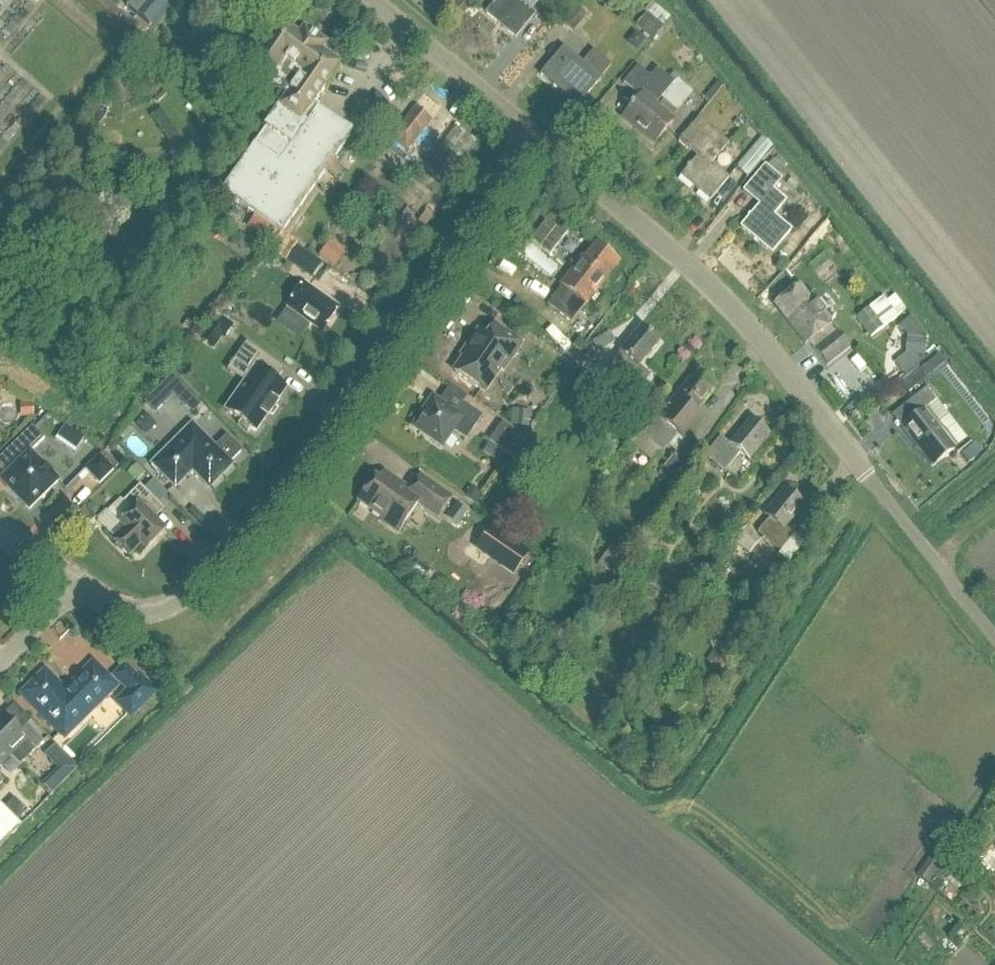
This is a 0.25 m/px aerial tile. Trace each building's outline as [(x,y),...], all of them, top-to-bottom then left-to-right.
[(126,10),(149,29),(171,3),(167,0),(153,0),(148,5),(142,0),(134,0),(126,10)] [(495,5),(493,4),(492,6),(493,8),(486,16),(515,40),(535,18),(517,3),(519,0),(499,0),(495,5)] [(651,43),(663,29),(670,21),(650,4),(642,12),(646,15),(634,28),(651,43)] [(570,36),(586,17),(575,8),(559,27),(570,36)] [(293,93),(313,108),(339,71),(321,58),(326,51),(303,35),(298,43),(279,29),(248,74),(249,84),(258,90),(266,89),(286,103),(293,93)] [(583,66),(564,49),(540,77),(577,109),(601,81),(601,80),(611,68),(594,53),(583,66)] [(652,82),(645,76),(638,70),(624,86),(631,92),(639,99),(632,108),(631,107),(628,109),(630,110),(622,120),(653,146),(673,123),(652,106),(659,98),(661,101),(667,94),(675,85),(660,73),(652,82)] [(352,136),(313,108),(293,93),(286,103),(221,195),(254,219),(255,218),(275,232),(275,231),(281,236),(352,136)] [(415,109),(397,132),(390,142),(407,155),(415,146),(432,123),(415,109)] [(729,181),(712,166),(729,146),(698,119),(678,144),(697,160),(689,168),(688,167),(686,169),(687,170),(680,179),(709,203),(729,181)] [(745,178),(770,149),(759,140),(735,169),(745,178)] [(782,170),(772,161),(765,169),(765,168),(743,194),(759,207),(750,218),(748,217),(747,219),(748,220),(740,230),(771,257),(791,233),(770,216),(776,208),(779,211),(786,204),(773,193),(781,183),(775,177),(782,170)] [(425,214),(418,224),(425,229),(432,219),(425,214)] [(557,292),(557,293),(560,295),(552,305),(529,286),(511,308),(545,334),(561,313),(575,324),(583,314),(590,319),(591,318),(589,317),(624,272),(626,273),(626,272),(593,246),(593,247),(594,248),(585,259),(578,254),(566,268),(574,274),(559,293),(557,292)] [(325,250),(319,258),(334,269),(340,260),(325,250)] [(287,311),(278,325),(298,339),(308,325),(322,335),(339,311),(305,286),(287,311)] [(826,367),(847,350),(797,287),(773,307),(812,356),(815,354),(826,367)] [(886,305),(882,299),(854,320),(869,339),(896,319),(895,317),(901,312),(893,301),(886,305)] [(233,328),(217,317),(208,330),(224,341),(233,328)] [(923,359),(925,340),(910,320),(900,328),(907,338),(905,357),(896,365),(904,375),(923,359)] [(523,346),(495,327),(495,328),(499,331),(491,342),(479,333),(468,348),(472,351),(455,375),(483,395),(510,356),(514,359),(523,346)] [(634,397),(649,378),(638,369),(658,345),(640,330),(608,369),(617,376),(614,380),(634,397)] [(262,417),(264,418),(273,405),(271,404),(282,389),(272,382),(281,369),(243,342),(232,358),(250,370),(222,411),(252,431),(262,417)] [(589,352),(582,361),(591,369),(599,360),(589,352)] [(919,371),(901,386),(908,395),(927,381),(919,371)] [(686,440),(701,422),(693,415),(713,391),(694,375),(659,417),(679,434),(686,440)] [(932,470),(955,452),(936,428),(948,419),(936,404),(937,403),(927,390),(908,405),(918,417),(901,430),(932,470)] [(155,415),(164,406),(153,395),(144,404),(155,415)] [(194,395),(183,406),(191,415),(202,404),(201,403),(202,403),(194,395)] [(456,416),(433,400),(417,422),(419,434),(442,450),(453,433),(466,442),(482,419),(462,406),(456,416)] [(32,407),(19,408),(20,420),(33,420),(32,407)] [(528,429),(529,413),(508,412),(507,428),(528,429)] [(659,417),(642,437),(663,454),(679,434),(659,417)] [(748,463),(769,438),(750,422),(729,446),(720,440),(705,459),(725,475),(740,456),(748,463)] [(204,437),(212,446),(225,435),(217,426),(204,437)] [(522,439),(503,426),(490,445),(509,458),(522,439)] [(215,451),(192,427),(152,467),(175,490),(192,473),(209,490),(232,467),(229,465),(241,454),(227,439),(215,451)] [(74,454),(82,441),(61,428),(53,442),(74,454)] [(58,484),(30,455),(44,441),(32,429),(0,460),(0,471),(6,477),(6,489),(29,513),(58,484)] [(98,487),(113,472),(98,457),(83,472),(98,487)] [(136,467),(129,475),(136,483),(144,475),(136,467)] [(81,472),(58,495),(70,506),(93,484),(81,472)] [(410,493),(384,475),(372,492),(368,489),(358,504),(382,521),(380,523),(397,535),(417,506),(437,520),(451,500),(420,479),(410,493)] [(146,552),(165,533),(149,517),(159,507),(140,488),(123,504),(132,513),(120,525),(125,531),(113,543),(128,558),(141,546),(146,552)] [(781,554),(794,537),(785,530),(803,508),(783,492),(763,517),(768,522),(757,536),(781,554)] [(456,507),(449,517),(459,524),(466,514),(456,507)] [(85,510),(74,520),(82,528),(93,518),(85,510)] [(527,557),(490,530),(476,549),(514,576),(527,557)] [(748,557),(759,543),(744,530),(732,544),(748,557)] [(719,570),(713,576),(721,583),(727,577),(719,570)] [(64,739),(116,689),(93,666),(65,694),(54,683),(53,679),(48,674),(44,673),(37,679),(36,683),(22,696),(64,739)] [(139,683),(125,669),(114,679),(128,693),(116,705),(131,719),(155,695),(141,680),(139,683)] [(10,759),(20,768),(44,744),(27,727),(19,735),(1,717),(0,718),(0,748),(10,759)] [(52,745),(42,755),(57,771),(40,788),(47,796),(76,769),(52,745)] [(10,759),(0,748),(0,769),(10,759)] [(10,799),(1,809),(14,821),(23,811),(10,799)] [(10,835),(0,826),(0,845),(10,835)] [(919,878),(929,885),(947,859),(937,852),(919,878)]
